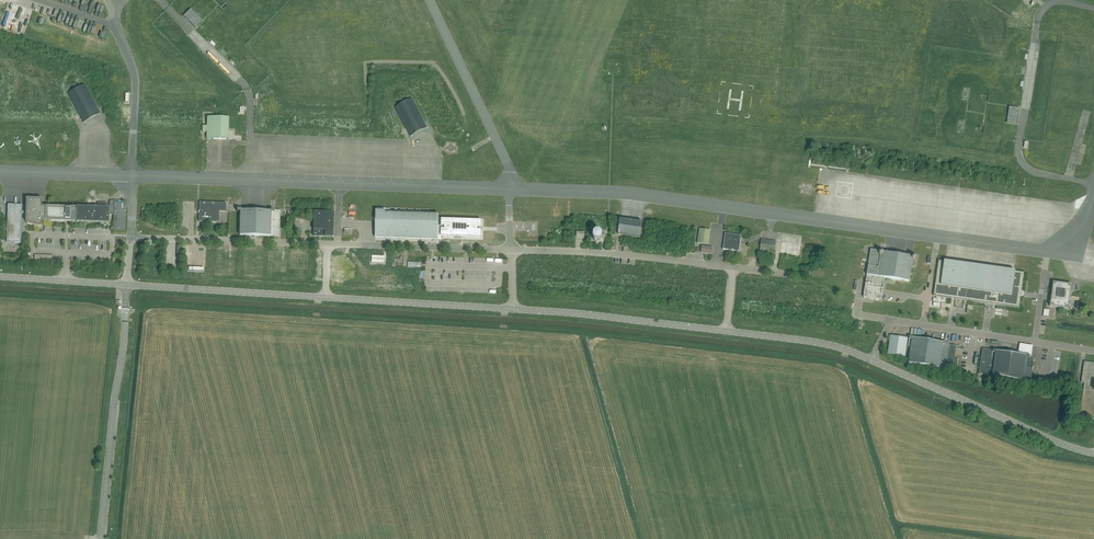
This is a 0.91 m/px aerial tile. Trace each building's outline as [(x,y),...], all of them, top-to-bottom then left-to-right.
[(202,20),(191,9),(183,16),(195,28),(202,20)] [(67,93),(78,114),(83,123),(100,114),(97,108),(97,107),(97,105),(96,106),(85,85),(80,87),(78,84),(71,87),(72,91),(67,93)] [(394,107),(405,128),(410,137),(427,128),(424,122),(424,121),(424,120),(423,120),(412,98),(407,101),(405,98),(401,99),(398,101),(399,105),(394,107)] [(1009,106),(1008,113),(1006,123),(1017,124),(1019,108),(1009,106)] [(228,128),(229,117),(207,117),(207,126),(203,126),(202,132),(207,132),(206,139),(228,139),(228,128)] [(26,212),(22,212),(22,214),(24,214),(25,214),(25,219),(25,220),(25,221),(25,222),(26,222),(26,223),(27,223),(27,224),(28,224),(28,225),(41,227),(42,221),(65,222),(66,221),(65,221),(65,220),(70,220),(69,221),(69,222),(75,222),(75,221),(76,221),(76,222),(85,222),(87,222),(108,223),(109,223),(109,217),(113,217),(114,203),(117,203),(117,201),(116,201),(113,201),(110,201),(110,203),(109,208),(106,208),(106,203),(98,203),(98,207),(76,206),(76,209),(75,209),(75,207),(45,206),(41,206),(42,204),(42,202),(42,199),(26,198),(26,212)] [(226,212),(226,204),(226,203),(199,202),(199,222),(219,223),(219,212),(226,212)] [(126,203),(117,203),(114,203),(113,217),(113,219),(113,228),(113,231),(125,231),(126,203)] [(22,214),(22,212),(22,205),(8,204),(6,242),(21,243),(21,233),(21,231),(22,214)] [(240,235),(279,236),(280,211),(274,210),(270,210),(270,211),(241,210),(241,209),(237,209),(237,212),(240,212),(240,235)] [(325,236),(333,236),(333,212),(326,212),(314,212),(313,236),(325,236)] [(438,226),(438,215),(376,213),(376,222),(376,229),(376,230),(376,233),(375,238),(385,238),(387,238),(391,238),(435,240),(437,240),(437,236),(438,226)] [(441,226),(438,226),(437,236),(481,237),(481,230),(478,230),(478,228),(481,228),(481,221),(441,219),(441,226)] [(640,237),(642,222),(620,219),(618,234),(640,237)] [(697,243),(708,245),(710,230),(699,229),(697,243)] [(739,252),(741,237),(741,236),(725,234),(723,249),(739,252)] [(760,251),(774,252),(776,241),(761,240),(760,251)] [(702,246),(701,250),(701,253),(711,254),(712,248),(702,246)] [(914,267),(915,260),(916,259),(916,256),(912,256),(883,252),(883,251),(880,251),(870,250),(863,297),(881,300),(883,286),(882,286),(882,284),(880,284),(881,278),(909,282),(911,266),(914,267)] [(937,270),(934,285),(934,289),(933,293),(933,295),(933,296),(951,298),(955,299),(964,300),(968,301),(986,303),(996,305),(1019,308),(1020,304),(1018,304),(1019,296),(1021,296),(1022,292),(1020,292),(1020,291),(1021,282),(1022,280),(1023,281),(1024,272),(1014,271),(945,261),(938,260),(938,263),(937,268),(939,268),(938,270),(937,270)] [(1071,285),(1053,282),(1051,296),(1052,297),(1052,300),(1050,300),(1050,306),(1068,309),(1071,285)] [(907,338),(892,336),(890,336),(888,354),(905,357),(907,338)] [(956,346),(953,346),(950,345),(950,346),(949,345),(949,343),(946,343),(942,342),(942,343),(913,338),(909,337),(908,343),(908,346),(911,347),(909,363),(917,365),(917,366),(919,367),(919,365),(939,368),(945,369),(949,347),(947,364),(954,365),(956,346)] [(1034,359),(1030,358),(1029,358),(1029,356),(1026,355),(1025,356),(997,351),(993,350),(983,349),(979,374),(1022,381),(1023,379),(1031,380),(1032,371),(1033,371),(1033,368),(1034,359)] [(1084,362),(1081,383),(1084,383),(1082,396),(1082,397),(1081,398),(1081,400),(1081,401),(1081,402),(1079,417),(1093,419),(1093,363),(1084,362)]
